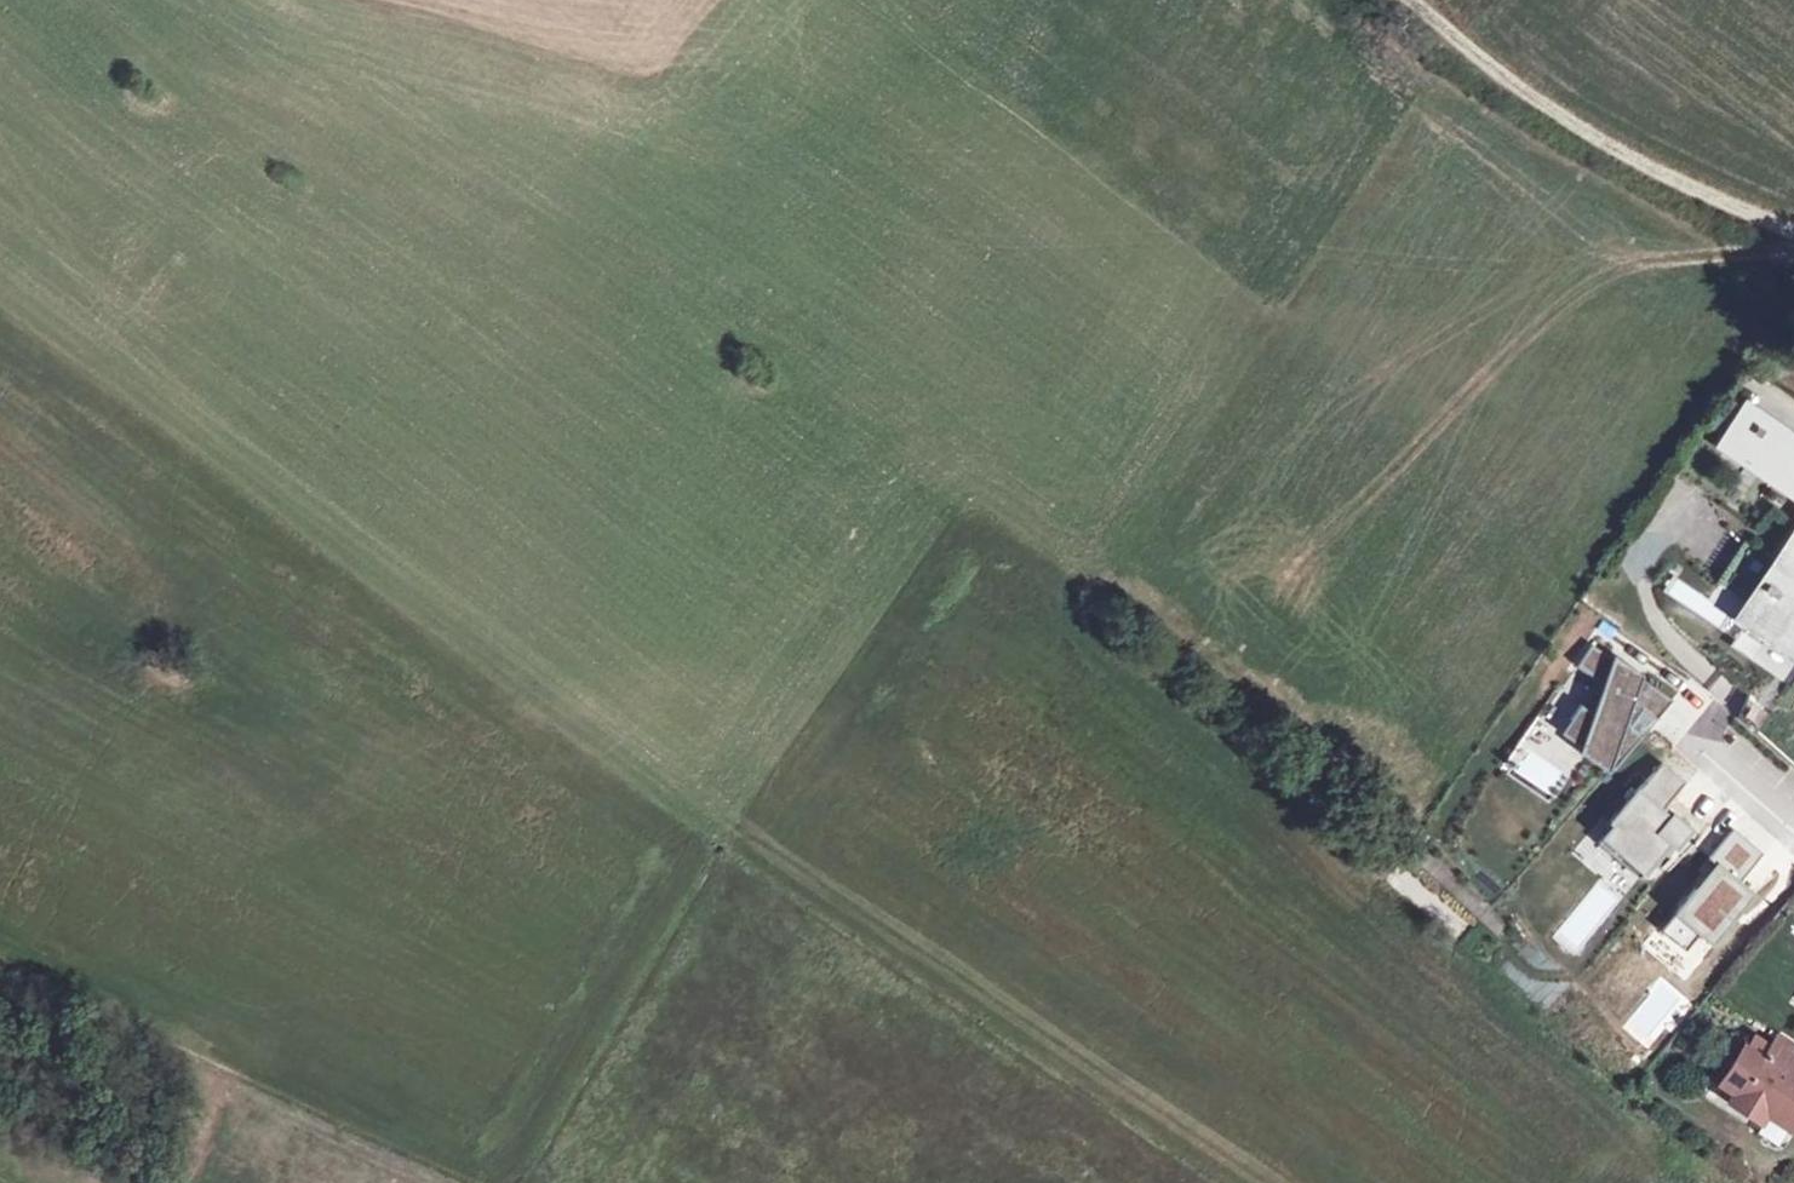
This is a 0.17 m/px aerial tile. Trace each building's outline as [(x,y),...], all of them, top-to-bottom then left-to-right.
[(1747,411),(1724,443),(1793,491),(1793,443),(1747,411)] [(1778,563),(1746,542),(1718,582),(1750,604),(1743,615),(1793,650),(1793,540),(1778,563)] [(1560,731),(1611,771),(1631,748),(1621,739),(1651,685),(1591,641),(1576,663),(1618,694),(1603,721),(1582,704),(1560,731)] [(1676,693),(1653,726),(1672,740),(1696,706),(1676,693)] [(1614,825),(1603,838),(1644,873),(1670,843),(1675,848),(1691,829),(1673,814),(1670,817),(1661,810),(1664,806),(1684,782),(1661,763),(1610,822),(1614,825)] [(1698,931),(1712,943),(1753,894),(1738,882),(1762,853),(1733,828),(1709,857),(1717,864),(1661,930),(1683,949),(1698,931)] [(1779,1034),(1763,1059),(1743,1046),(1731,1065),(1747,1076),(1735,1094),(1730,1103),(1758,1121),(1764,1113),(1790,1129),(1793,1123),(1793,1043),(1779,1034)] [(1735,1094),(1747,1076),(1731,1065),(1719,1084),(1735,1094)] [(1781,1148),(1790,1136),(1770,1121),(1761,1132),(1781,1148)]
